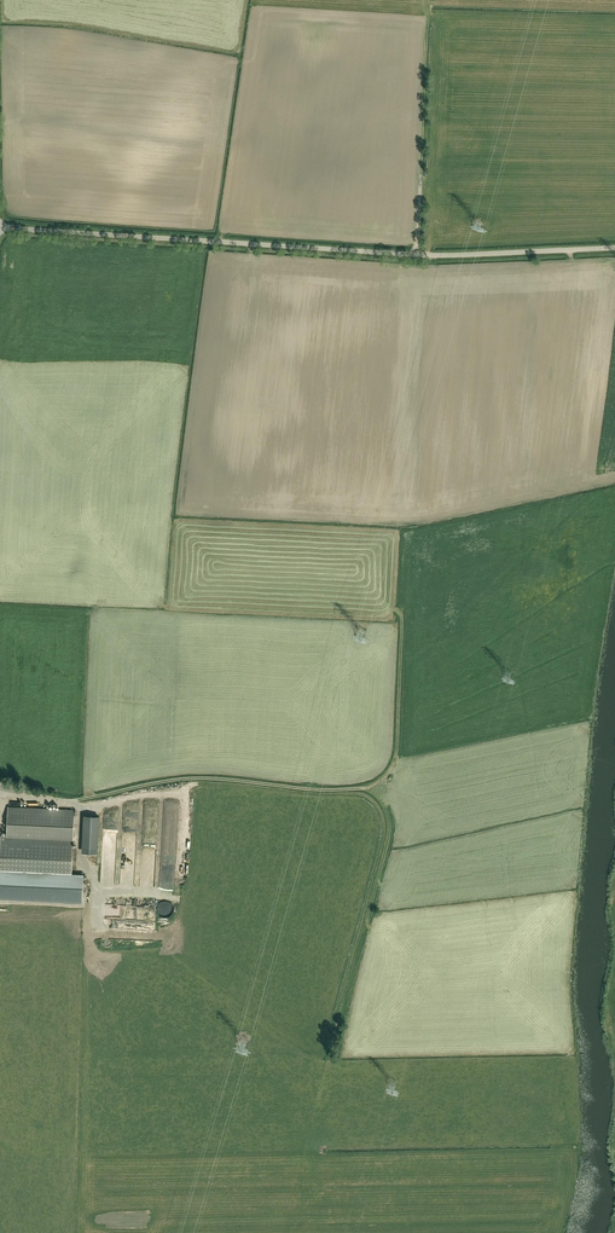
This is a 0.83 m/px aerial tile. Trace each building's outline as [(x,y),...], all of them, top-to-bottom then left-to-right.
[(75,811),(8,808),(7,836),(0,836),(0,845),(0,885),(71,888),(73,837),(86,838),(85,844),(109,845),(111,815),(75,814),(75,811)]
